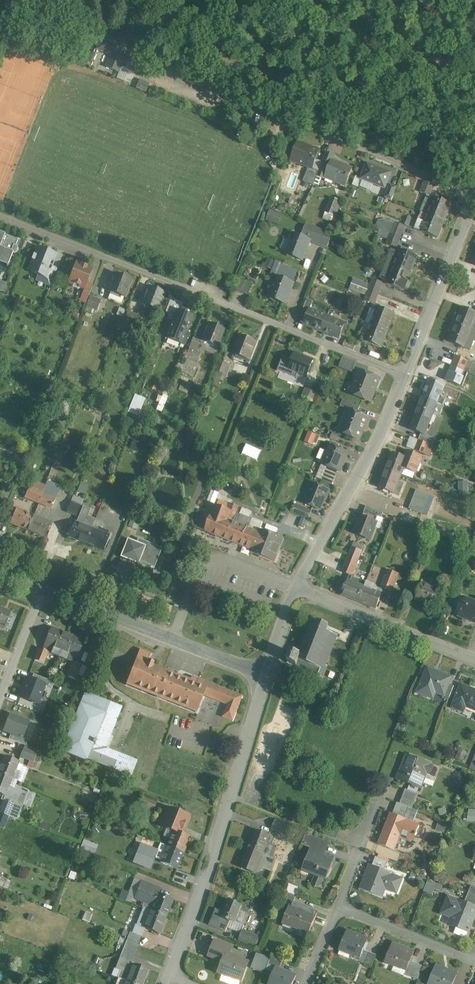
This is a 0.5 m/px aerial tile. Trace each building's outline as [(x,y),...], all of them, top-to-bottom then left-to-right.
[(111,55),(107,67),(118,71),(120,67),(130,71),(134,61),(138,63),(144,49),(140,48),(143,40),(132,36),(133,33),(121,29),(116,43),(102,38),(98,48),(109,52),(111,55)] [(147,84),(140,81),(138,87),(145,90),(147,84)] [(320,153),(299,144),(292,161),(313,170),(320,153)] [(334,159),(327,156),(322,168),(328,171),(332,161),(333,161),(334,159)] [(333,161),(332,161),(328,171),(326,177),(336,181),(336,180),(348,184),(354,169),(333,161)] [(390,173),(367,164),(361,179),(384,188),(390,173)] [(319,174),(313,172),(308,183),(314,186),(319,174)] [(434,186),(425,182),(420,193),(428,196),(430,196),(434,186)] [(397,188),(390,185),(385,198),(391,201),(397,188)] [(450,204),(430,196),(428,196),(421,213),(444,221),(450,204)] [(338,205),(329,202),(326,212),(335,215),(338,205)] [(267,220),(280,223),(282,213),(268,211),(267,220)] [(444,221),(421,213),(415,229),(421,232),(437,238),(444,221)] [(395,224),(386,220),(382,230),(391,234),(394,228),(395,224)] [(405,227),(396,223),(395,224),(394,228),(403,232),(405,227)] [(333,235),(315,227),(310,240),(328,247),(333,235)] [(403,232),(394,228),(391,234),(401,237),(403,232)] [(0,233),(0,260),(9,264),(13,253),(15,254),(18,247),(16,246),(18,240),(0,233)] [(310,240),(294,234),(286,254),(294,257),(293,257),(302,261),(310,240)] [(401,237),(391,234),(387,244),(396,248),(401,237)] [(47,253),(45,251),(37,247),(29,267),(31,272),(31,273),(46,279),(47,279),(52,267),(56,255),(52,253),(49,254),(47,253)] [(409,254),(401,251),(400,253),(392,250),(386,265),(410,274),(417,257),(409,253),(409,254)] [(92,269),(76,263),(68,283),(71,284),(72,287),(78,289),(81,288),(84,289),(86,284),(92,269)] [(410,274),(386,265),(381,279),(388,282),(387,285),(403,291),(410,274)] [(52,267),(47,279),(46,279),(45,284),(51,286),(57,269),(52,267)] [(130,279),(115,273),(109,290),(124,296),(130,279)] [(293,283),(277,277),(269,296),(277,300),(276,300),(285,304),(293,283)] [(246,282),(239,279),(235,290),(242,293),(246,282)] [(371,286),(353,279),(351,284),(369,291),(371,286)] [(382,284),(373,280),(371,286),(369,291),(378,294),(382,284)] [(253,285),(246,282),(242,293),(248,296),(253,285)] [(84,289),(79,300),(86,303),(92,286),(86,284),(84,289)] [(369,291),(351,284),(349,290),(366,296),(369,291)] [(164,292),(149,286),(143,303),(158,309),(164,292)] [(40,301),(43,296),(26,289),(24,295),(40,301)] [(378,294),(369,291),(366,296),(365,301),(374,305),(378,294)] [(101,301),(90,297),(87,306),(97,310),(101,301)] [(183,303),(171,298),(165,312),(169,314),(170,312),(174,314),(176,310),(179,311),(183,303)] [(307,300),(301,316),(306,318),(310,310),(313,302),(307,300)] [(394,314),(378,308),(376,312),(371,325),(387,331),(394,314)] [(462,308),(459,318),(456,317),(453,324),(474,333),(474,313),(462,308)] [(376,312),(370,309),(365,322),(371,325),(376,312)] [(179,311),(176,310),(174,314),(169,328),(185,335),(188,326),(190,327),(192,323),(190,322),(192,317),(179,311)] [(310,310),(306,318),(304,325),(321,332),(327,317),(310,310)] [(138,316),(128,312),(124,321),(134,325),(138,316)] [(345,324),(327,317),(321,332),(339,339),(341,335),(345,324)] [(225,327),(209,321),(202,339),(218,345),(225,327)] [(351,326),(345,324),(341,335),(346,337),(351,326)] [(453,324),(450,330),(454,332),(450,342),(470,350),(474,338),(474,333),(453,324)] [(387,331),(371,325),(364,343),(380,350),(387,331)] [(185,335),(169,328),(166,336),(182,342),(185,335)] [(256,343),(240,337),(239,339),(236,338),(233,345),(236,347),(233,353),(250,359),(256,343)] [(356,345),(345,340),(343,346),(354,350),(356,345)] [(200,353),(189,348),(185,358),(196,362),(200,353)] [(312,362),(295,355),(289,370),(306,377),(312,362)] [(467,360),(455,355),(451,366),(463,371),(467,360)] [(196,362),(185,358),(182,365),(193,369),(196,362)] [(231,366),(221,362),(217,371),(227,375),(231,366)] [(356,362),(353,369),(358,372),(358,371),(366,374),(369,367),(356,362)] [(463,371),(451,366),(447,377),(459,381),(463,371)] [(190,389),(193,374),(183,371),(179,386),(190,389)] [(366,374),(358,371),(358,372),(349,393),(370,402),(379,379),(366,374)] [(444,387),(430,381),(423,398),(443,407),(446,399),(440,396),(444,387)] [(312,391),(306,389),(302,398),(308,401),(312,391)] [(317,394),(312,391),(308,401),(313,403),(317,394)] [(135,393),(128,411),(139,415),(146,398),(135,393)] [(443,407),(423,398),(416,415),(430,421),(434,412),(440,414),(443,407)] [(360,406),(343,399),(340,407),(347,410),(348,409),(357,413),(360,406)] [(69,404),(60,400),(53,418),(62,421),(69,404)] [(101,411),(85,405),(84,409),(89,412),(90,410),(100,414),(101,411)] [(357,413),(348,409),(347,410),(339,432),(359,440),(368,418),(357,413)] [(430,421),(416,415),(410,429),(421,434),(425,435),(425,434),(430,421)] [(316,445),(320,435),(308,431),(305,440),(316,445)] [(435,438),(425,434),(425,435),(421,434),(419,440),(429,444),(432,445),(435,438)] [(146,452),(148,443),(133,440),(131,449),(146,452)] [(429,444),(419,440),(415,450),(425,454),(429,444)] [(246,444),(243,454),(258,459),(261,449),(246,444)] [(347,453),(329,445),(327,452),(321,449),(317,459),(323,461),(319,471),(335,477),(338,471),(339,471),(347,453)] [(422,457),(407,451),(404,458),(407,459),(401,475),(413,479),(415,474),(422,457)] [(404,458),(392,454),(386,471),(400,476),(401,477),(401,475),(407,459),(404,458)] [(335,477),(319,471),(316,478),(332,485),(335,477)] [(400,476),(386,471),(379,488),(394,493),(400,476)] [(469,495),(469,481),(459,480),(458,495),(469,495)] [(77,491),(85,494),(89,484),(81,481),(77,491)] [(327,490),(313,484),(310,490),(308,491),(306,494),(307,497),(305,504),(319,510),(324,499),(326,497),(328,493),(327,490)] [(57,491),(45,486),(42,494),(54,499),(57,491)] [(430,495),(417,489),(409,509),(423,514),(430,495)] [(208,500),(216,503),(219,492),(211,490),(208,500)] [(42,494),(38,503),(50,508),(54,499),(42,494)] [(84,499),(73,495),(70,502),(81,506),(84,499)] [(81,506),(70,502),(67,511),(77,515),(81,506)] [(239,507),(230,504),(228,510),(216,505),(212,514),(211,514),(205,531),(227,540),(233,523),(236,513),(238,508),(239,507)] [(84,505),(76,523),(75,523),(69,536),(86,543),(92,529),(96,519),(87,516),(90,508),(84,505)] [(311,512),(294,505),(291,513),(308,519),(311,512)] [(383,513),(366,506),(363,513),(364,513),(363,517),(376,522),(378,517),(381,518),(383,513)] [(252,513),(238,508),(236,513),(249,519),(250,518),(252,513)] [(33,516),(17,510),(11,523),(28,530),(33,516)] [(119,518),(103,511),(99,520),(115,527),(119,518)] [(249,519),(236,513),(233,523),(255,532),(259,533),(260,530),(263,523),(250,518),(249,519)] [(51,523),(33,516),(28,530),(45,537),(51,523)] [(363,517),(360,516),(354,533),(370,540),(375,527),(379,529),(383,519),(381,518),(378,517),(376,522),(363,517)] [(249,549),(255,532),(233,523),(227,540),(237,544),(249,549)] [(99,532),(92,529),(86,543),(104,550),(109,536),(105,534),(106,531),(101,529),(99,532)] [(260,530),(259,533),(255,532),(249,549),(251,550),(251,553),(275,562),(284,540),(260,530)] [(145,547),(139,562),(154,568),(163,548),(138,538),(136,543),(145,547)] [(136,543),(128,540),(121,557),(138,564),(139,562),(145,547),(136,543)] [(364,546),(354,542),(352,548),(361,552),(364,546)] [(361,552),(352,548),(349,555),(359,559),(361,552)] [(359,559),(349,555),(342,572),(352,576),(354,571),(355,571),(357,566),(356,565),(359,559)] [(419,564),(416,573),(421,575),(424,566),(419,564)] [(474,568),(465,564),(462,570),(471,574),(474,568)] [(397,575),(389,572),(383,588),(391,591),(397,575)] [(366,582),(353,577),(351,582),(348,580),(342,595),(359,602),(365,587),(366,582)] [(425,584),(422,583),(416,599),(434,606),(440,590),(432,587),(433,584),(426,582),(425,584)] [(381,594),(365,587),(359,602),(376,608),(381,594)] [(463,598),(456,616),(474,623),(474,603),(463,598)] [(0,608),(0,627),(4,628),(11,612),(0,608)] [(328,625),(318,621),(315,627),(311,625),(299,655),(291,652),(287,662),(297,666),(299,660),(316,667),(313,675),(322,679),(327,666),(326,666),(337,635),(327,631),(328,625)] [(68,635),(52,628),(46,645),(54,648),(52,654),(59,657),(68,635)] [(84,641),(68,635),(59,657),(67,659),(69,654),(78,658),(84,641)] [(48,652),(40,648),(35,660),(44,664),(48,652)] [(191,681),(153,667),(155,664),(148,661),(147,664),(136,660),(126,686),(196,713),(203,697),(228,707),(223,718),(233,722),(243,697),(192,677),(191,681)] [(86,667),(73,662),(67,677),(75,680),(77,675),(83,677),(86,667)] [(450,680),(426,671),(417,694),(427,698),(430,691),(443,696),(444,696),(448,686),(450,680)] [(27,679),(20,697),(38,705),(45,686),(27,679)] [(448,686),(444,696),(443,696),(442,700),(448,702),(453,688),(448,686)] [(460,687),(452,711),(463,715),(466,707),(474,711),(474,693),(460,687)] [(121,708),(86,694),(63,752),(86,761),(86,759),(129,777),(135,762),(104,750),(121,708)] [(30,722),(10,714),(3,731),(23,739),(30,722)] [(37,753),(24,748),(21,757),(34,762),(37,753)] [(463,761),(467,752),(460,748),(455,758),(463,761)] [(4,757),(0,767),(0,775),(17,781),(20,773),(15,771),(19,763),(4,757)] [(435,768),(409,758),(400,781),(420,789),(426,775),(431,777),(435,768)] [(0,775),(0,795),(4,797),(2,801),(21,809),(26,794),(28,795),(29,793),(15,787),(17,781),(0,775)] [(422,798),(407,792),(401,804),(410,808),(417,811),(422,798)] [(156,803),(143,797),(140,805),(153,810),(156,803)] [(2,801),(0,808),(0,813),(9,816),(16,819),(21,809),(2,801)] [(401,804),(399,803),(394,817),(405,822),(410,808),(401,804)] [(188,816),(168,808),(161,826),(173,831),(173,830),(181,833),(188,816)] [(0,813),(0,827),(4,828),(9,816),(0,813)] [(394,817),(391,816),(380,845),(396,851),(401,837),(415,842),(420,827),(405,822),(394,817)] [(293,825),(276,818),(272,828),(278,830),(277,831),(283,833),(284,832),(289,835),(293,825)] [(181,833),(173,830),(173,831),(167,846),(183,853),(190,837),(181,833)] [(269,836),(256,830),(241,868),(255,873),(256,871),(258,872),(262,870),(263,868),(272,872),(277,860),(262,854),(269,836)] [(320,840),(306,834),(302,845),(311,849),(311,848),(316,850),(320,840)] [(329,843),(320,840),(316,850),(325,854),(329,843)] [(167,846),(160,844),(157,851),(155,857),(155,858),(161,860),(160,863),(177,869),(183,853),(167,846)] [(157,851),(143,845),(139,855),(140,855),(154,860),(155,857),(157,851)] [(316,850),(311,848),(311,849),(303,871),(315,876),(313,883),(321,886),(323,879),(328,866),(331,867),(335,857),(325,854),(316,850)] [(154,860),(140,855),(137,863),(150,869),(154,860)] [(388,862),(376,857),(372,866),(384,871),(388,862)] [(372,866),(370,865),(361,889),(381,897),(385,888),(396,892),(401,879),(390,875),(391,873),(384,871),(372,866)] [(164,872),(154,868),(151,873),(161,877),(164,872)] [(0,876),(0,887),(8,890),(12,881),(0,876)] [(442,886),(428,881),(424,892),(432,895),(434,890),(440,892),(442,886)] [(172,900),(158,894),(160,889),(141,882),(135,898),(153,906),(151,911),(165,917),(172,900)] [(294,894),(297,887),(291,884),(287,891),(294,894)] [(296,896),(284,892),(281,900),(291,903),(293,904),(296,896)] [(468,893),(466,900),(474,904),(474,896),(468,893)] [(458,900),(457,901),(448,897),(441,914),(451,918),(448,925),(456,928),(454,933),(466,937),(468,932),(469,933),(474,917),(474,907),(458,900)] [(242,906),(229,901),(227,906),(240,911),(242,906)] [(293,904),(291,903),(283,924),(309,934),(317,913),(293,904)] [(225,913),(216,910),(210,926),(226,932),(231,921),(235,923),(240,911),(227,906),(225,913)] [(151,911),(145,928),(159,933),(165,917),(151,911)] [(367,939),(347,931),(340,950),(341,950),(341,949),(360,956),(359,957),(360,958),(367,939)] [(141,937),(130,932),(127,940),(138,945),(141,937)] [(261,938),(243,932),(239,943),(257,949),(261,938)] [(127,940),(126,940),(119,957),(131,962),(138,945),(127,940)] [(231,949),(215,943),(210,956),(213,958),(212,962),(223,966),(220,972),(223,973),(220,981),(228,983),(239,983),(247,964),(228,956),(231,949)] [(414,952),(393,943),(385,962),(386,963),(386,962),(394,965),(394,966),(406,971),(407,971),(410,962),(414,952)] [(376,955),(369,952),(364,964),(371,967),(376,955)] [(282,962),(271,958),(268,965),(275,967),(276,967),(279,969),(282,962)] [(119,959),(115,969),(120,971),(117,978),(132,983),(142,983),(148,970),(119,959)] [(423,968),(410,962),(407,971),(406,971),(405,975),(418,980),(423,968)] [(276,967),(275,967),(269,983),(293,983),(296,975),(279,969),(276,967)] [(369,969),(360,967),(357,980),(366,982),(369,969)] [(436,967),(429,983),(430,983),(453,983),(456,975),(436,967)]
